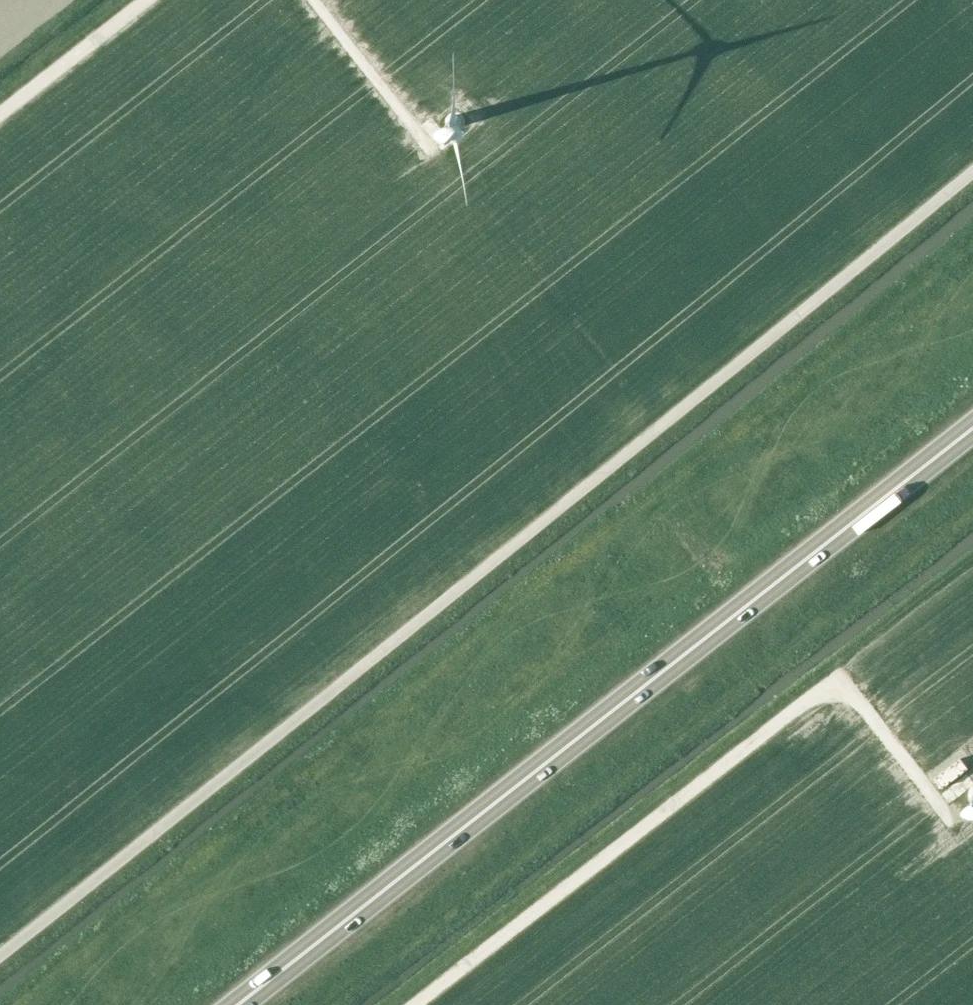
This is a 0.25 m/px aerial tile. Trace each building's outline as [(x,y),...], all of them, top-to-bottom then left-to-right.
[(446,125),(446,126),(446,127),(447,128),(447,129),(448,129),(448,130),(449,130),(450,130),(450,131),(451,131),(452,131),(453,131),(454,131),(455,130),(456,130),(456,129),(457,129),(457,128),(458,127),(458,126),(458,125),(458,124),(458,123),(457,122),(457,121),(456,121),(456,120),(455,120),(454,119),(453,119),(452,119),(451,119),(450,119),(450,120),(449,120),(448,120),(448,121),(447,121),(447,122),(447,123),(446,123),(446,124),(446,125)]
